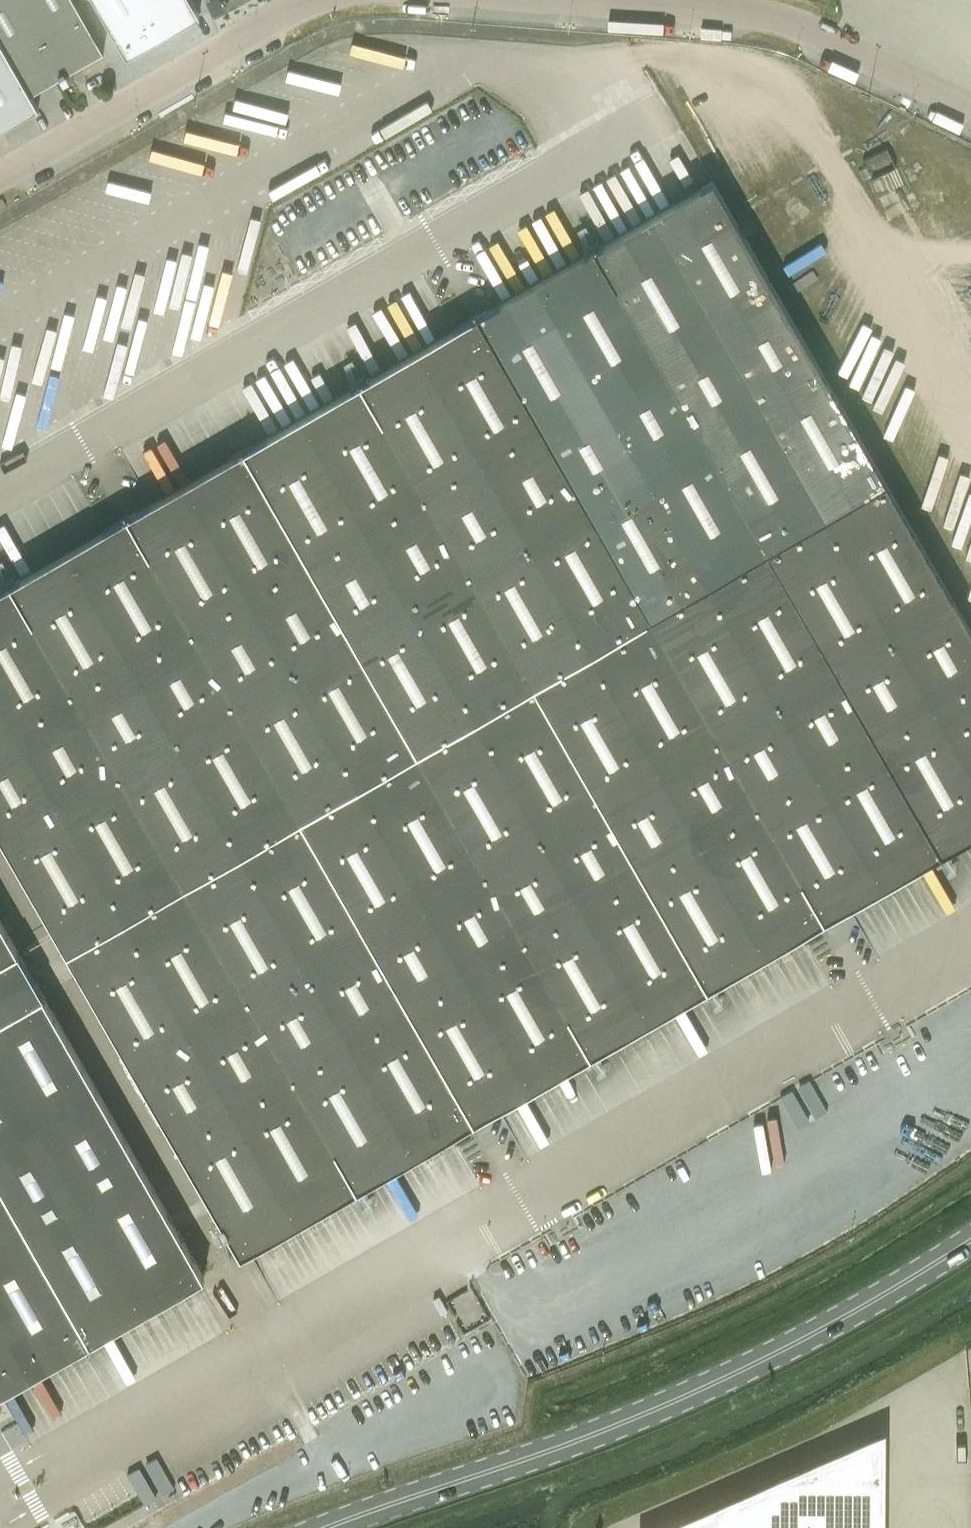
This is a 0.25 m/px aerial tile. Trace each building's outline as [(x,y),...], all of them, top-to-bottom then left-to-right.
[(38,106),(30,92),(60,75),(64,81),(69,78),(66,72),(103,51),(74,0),(0,0),(0,128),(38,106)] [(128,55),(201,12),(194,0),(96,0),(128,55)] [(432,97),(435,104),(460,92),(457,85),(432,97)] [(870,175),(894,167),(888,148),(864,156),(870,175)] [(0,588),(0,832),(241,1253),(970,834),(970,635),(711,180),(0,588)] [(540,215),(531,219),(551,261),(560,256),(540,215)] [(499,294),(522,282),(517,271),(531,264),(514,230),(476,248),(499,294)] [(252,433),(341,379),(328,358),(327,369),(332,366),(331,381),(320,380),(320,372),(309,353),(306,380),(300,370),(294,370),(295,364),(286,363),(285,376),(277,375),(278,360),(254,375),(253,386),(247,389),(253,399),(254,382),(262,394),(274,395),(267,399),(255,398),(253,418),(246,423),(252,433)] [(204,1276),(0,918),(0,1393),(204,1276)] [(882,1436),(694,1518),(694,1527),(881,1527),(882,1436)]
